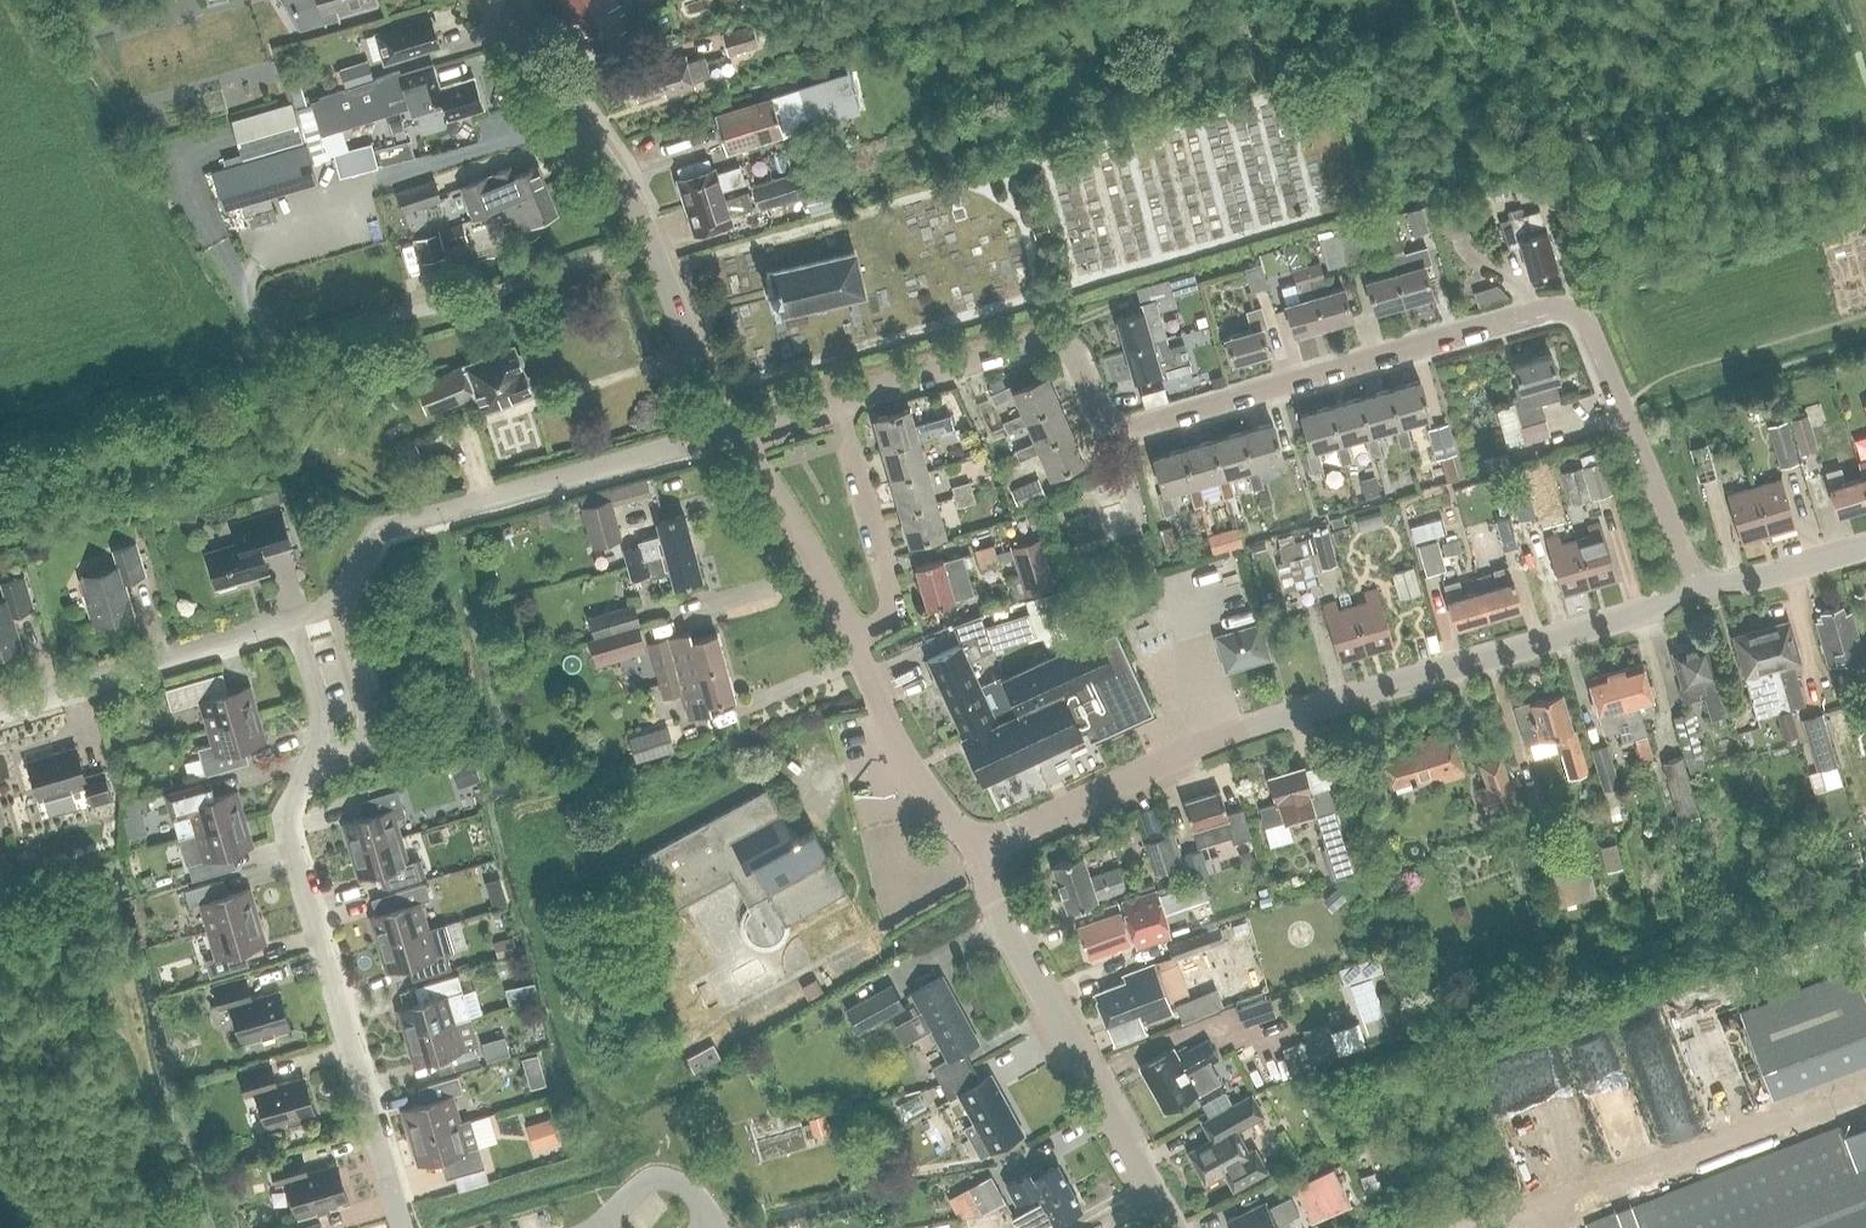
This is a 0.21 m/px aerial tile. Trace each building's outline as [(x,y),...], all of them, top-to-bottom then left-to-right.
[(304,24),(337,14),(339,21),(340,21),(338,14),(375,3),(375,0),(287,0),(304,24)] [(618,33),(625,30),(618,15),(623,13),(617,0),(562,0),(567,11),(572,8),(585,34),(588,33),(597,52),(621,40),(618,33)] [(439,46),(430,18),(376,34),(384,63),(439,46)] [(758,46),(751,25),(721,34),(728,55),(758,46)] [(641,76),(632,79),(638,99),(663,91),(665,97),(695,88),(693,81),(709,76),(703,57),(687,62),(685,56),(639,70),(641,76)] [(345,87),(373,79),(367,60),(339,69),(345,87)] [(342,129),(357,125),(409,108),(411,113),(442,103),(447,120),(483,109),(474,78),(439,88),(432,65),(400,75),(399,71),(373,79),(345,87),(319,95),(320,98),(310,101),(310,103),(296,108),(315,163),(333,157),(332,154),(349,149),(342,129)] [(299,82),(287,86),(292,102),(294,109),(296,108),(306,105),(299,82)] [(782,136),(771,98),(715,116),(727,153),(782,136)] [(305,141),(294,109),(292,102),(230,120),(242,159),(293,144),(305,141)] [(385,159),(419,155),(417,140),(383,144),(385,159)] [(242,159),(212,168),(224,208),(317,181),(305,141),(293,144),(242,159)] [(686,207),(722,196),(721,191),(744,184),(739,167),(716,174),(714,168),(711,169),(708,159),(678,169),(680,178),(677,180),(686,207)] [(829,165),(801,174),(805,188),(833,179),(829,165)] [(521,196),(546,186),(538,166),(513,176),(510,167),(461,187),(473,218),(495,209),(522,199),(521,196)] [(797,173),(753,186),(760,208),(782,201),(799,198),(804,197),(797,173)] [(434,180),(396,193),(403,212),(441,200),(434,180)] [(557,214),(546,186),(521,196),(522,199),(495,209),(498,216),(507,213),(519,241),(538,234),(534,223),(557,214)] [(722,196),(686,207),(695,235),(732,223),(730,217),(753,210),(747,193),(724,200),(722,196)] [(1429,231),(1422,207),(1407,211),(1414,235),(1429,231)] [(1558,269),(1546,230),(1540,210),(1522,215),(1520,208),(1508,212),(1510,219),(1500,222),(1509,250),(1520,246),(1530,277),(1558,269)] [(1050,232),(1046,218),(1032,222),(1035,236),(1050,232)] [(468,240),(463,223),(439,230),(444,247),(468,240)] [(1368,257),(1360,229),(1341,234),(1350,262),(1368,257)] [(416,241),(423,264),(444,258),(438,235),(416,241)] [(1346,263),(1338,235),(1319,239),(1328,268),(1346,263)] [(1386,244),(1391,261),(1395,273),(1404,304),(1433,296),(1423,264),(1408,269),(1405,257),(1400,240),(1386,244)] [(1378,265),(1391,261),(1386,244),(1373,248),(1378,265)] [(767,288),(770,301),(774,300),(776,311),(775,311),(776,314),(863,294),(854,253),(767,273),(768,277),(771,287),(767,288)] [(1306,267),(1323,327),(1352,319),(1343,288),(1328,292),(1320,263),(1306,267)] [(1268,287),(1261,264),(1245,269),(1251,292),(1268,287)] [(1323,327),(1306,267),(1292,271),(1300,300),(1286,304),(1295,335),(1323,327)] [(1173,297),(1198,290),(1194,274),(1193,272),(1193,271),(1168,278),(1168,279),(1168,281),(1173,297)] [(1404,304),(1395,273),(1366,281),(1375,312),(1404,304)] [(1176,309),(1173,297),(1155,302),(1141,306),(1143,311),(1116,319),(1125,350),(1166,338),(1159,314),(1176,309)] [(1226,338),(1234,363),(1268,353),(1261,329),(1267,327),(1261,307),(1246,312),(1251,331),(1226,338)] [(1206,317),(1196,319),(1199,328),(1208,325),(1206,317)] [(1169,350),(1166,338),(1125,350),(1134,382),(1161,374),(1162,380),(1192,371),(1185,345),(1169,350)] [(530,374),(523,373),(521,367),(524,361),(521,353),(515,351),(513,346),(464,366),(430,380),(426,371),(412,377),(427,414),(475,395),(482,413),(531,394),(530,389),(533,383),(530,374)] [(1520,427),(1545,420),(1541,404),(1559,399),(1555,382),(1558,381),(1550,354),(1514,365),(1520,387),(1514,389),(1520,410),(1516,411),(1520,427)] [(1224,375),(1211,380),(1214,389),(1227,385),(1224,375)] [(988,382),(994,394),(1006,388),(1001,376),(988,382)] [(1025,420),(1059,405),(1047,376),(1014,391),(1012,386),(991,395),(995,405),(1015,397),(1023,414),(1025,420)] [(1420,381),(1390,390),(1401,426),(1394,427),(1400,448),(1411,445),(1405,424),(1430,417),(1420,381)] [(1401,426),(1390,390),(1360,398),(1371,434),(1365,436),(1371,457),(1382,454),(1376,433),(1394,427),(1401,426)] [(1360,398),(1330,407),(1341,443),(1335,444),(1342,465),(1352,462),(1346,441),(1365,436),(1371,434),(1360,398)] [(1037,448),(1072,433),(1059,405),(1025,420),(1023,414),(1003,423),(1007,433),(1027,425),(1035,442),(1037,448)] [(1341,443),(1330,407),(1301,415),(1311,450),(1306,452),(1312,474),(1323,471),(1317,450),(1335,444),(1341,443)] [(883,451),(918,441),(937,435),(955,430),(952,420),(950,415),(914,425),(909,409),(874,419),(883,451)] [(1789,419),(1800,455),(1819,449),(1807,413),(1789,419)] [(1768,427),(1780,469),(1798,464),(1786,422),(1768,427)] [(1253,491),(1257,489),(1264,488),(1258,467),(1283,459),(1273,423),(1243,432),(1253,468),(1247,470),(1253,491)] [(1449,424),(1428,429),(1436,459),(1457,453),(1449,424)] [(955,430),(937,435),(940,445),(957,440),(955,430)] [(1223,477),(1218,478),(1224,499),(1234,496),(1228,475),(1247,470),(1253,468),(1243,432),(1213,440),(1223,477)] [(1037,448),(1035,442),(1015,451),(1019,461),(1039,453),(1050,477),(1084,462),(1072,433),(1037,448)] [(413,438),(389,448),(395,463),(419,453),(413,438)] [(1213,440),(1183,449),(1193,485),(1188,487),(1194,508),(1205,505),(1199,484),(1218,478),(1223,477),(1213,440)] [(883,451),(892,482),(927,471),(918,441),(883,451)] [(1193,485),(1183,449),(1153,458),(1163,492),(1158,494),(1165,516),(1175,513),(1169,492),(1188,487),(1193,485)] [(1562,473),(1571,505),(1612,493),(1600,450),(1578,456),(1581,468),(1562,473)] [(1482,472),(1510,463),(1506,452),(1478,461),(1482,472)] [(1862,478),(1845,483),(1840,468),(1826,472),(1831,487),(1830,487),(1838,514),(1865,506),(1865,490),(1862,478)] [(892,482),(901,513),(936,502),(927,471),(892,482)] [(1045,496),(1037,478),(1011,490),(1019,507),(1045,496)] [(1781,479),(1754,487),(1769,535),(1796,527),(1781,479)] [(1374,481),(1360,485),(1364,499),(1378,495),(1374,481)] [(972,492),(969,482),(952,487),(955,497),(972,492)] [(1754,487),(1727,495),(1741,543),(1769,535),(1754,487)] [(1535,516),(1527,488),(1511,492),(1520,521),(1535,516)] [(972,492),(955,497),(958,507),(975,502),(972,492)] [(609,499),(582,507),(593,546),(620,539),(609,499)] [(945,534),(936,502),(901,513),(910,544),(945,534)] [(554,510),(538,514),(542,530),(558,525),(554,510)] [(236,545),(206,554),(218,593),(268,578),(261,555),(289,546),(278,511),(231,525),(236,545)] [(1379,513),(1355,520),(1358,531),(1382,525),(1379,513)] [(657,522),(661,536),(638,542),(639,546),(624,550),(628,565),(693,547),(684,514),(657,522)] [(1521,550),(1511,515),(1495,520),(1505,555),(1521,550)] [(1342,516),(1330,519),(1334,531),(1346,528),(1342,516)] [(1415,542),(1447,533),(1443,519),(1411,528),(1415,542)] [(1611,581),(1599,542),(1593,522),(1579,527),(1582,537),(1569,540),(1584,589),(1611,581)] [(1179,547),(1171,526),(1158,530),(1166,552),(1179,547)] [(1336,552),(1334,547),(1325,549),(1318,526),(1306,529),(1308,538),(1280,547),(1284,561),(1279,563),(1283,577),(1293,574),(1297,588),(1317,582),(1313,570),(1340,563),(1336,552)] [(1208,536),(1213,554),(1241,546),(1236,528),(1208,536)] [(1584,589),(1569,540),(1560,543),(1558,534),(1540,539),(1546,558),(1557,597),(1584,589)] [(1438,540),(1418,546),(1427,576),(1447,570),(1438,540)] [(1458,540),(1442,544),(1445,557),(1461,553),(1458,540)] [(1040,542),(1012,550),(1026,597),(1054,589),(1040,542)] [(113,552),(118,566),(78,578),(93,626),(134,614),(124,582),(145,576),(136,545),(113,552)] [(693,547),(628,565),(632,580),(650,575),(651,579),(668,574),(666,569),(670,568),(675,587),(702,580),(693,547)] [(954,601),(954,600),(973,595),(962,557),(943,563),(942,559),(915,567),(927,609),(954,601)] [(1412,567),(1393,573),(1400,599),(1420,593),(1412,567)] [(1480,591),(1489,618),(1521,608),(1513,581),(1512,581),(1508,567),(1494,571),(1498,586),(1480,591)] [(6,600),(0,602),(0,654),(22,647),(12,616),(33,610),(24,578),(1,585),(6,600)] [(1489,618),(1480,591),(1463,596),(1459,581),(1444,586),(1449,600),(1448,600),(1456,627),(1489,618)] [(1366,601),(1352,605),(1367,653),(1394,645),(1377,588),(1364,592),(1366,601)] [(1287,614),(1283,598),(1269,602),(1274,618),(1287,614)] [(1339,662),(1367,653),(1352,605),(1338,609),(1336,600),(1322,604),(1339,662)] [(633,605),(605,613),(589,618),(594,637),(611,633),(639,625),(633,605)] [(1849,661),(1858,690),(1865,688),(1865,664),(1864,657),(1851,612),(1844,614),(1842,606),(1820,612),(1822,620),(1816,622),(1829,667),(1849,661)] [(1081,632),(1075,619),(1070,609),(1061,613),(1058,615),(1065,630),(1068,637),(1081,632)] [(1038,636),(1031,613),(985,627),(992,650),(1038,636)] [(1766,627),(1789,708),(1805,704),(1793,663),(1800,661),(1799,658),(1801,656),(1799,648),(1796,647),(1789,621),(1766,627)] [(1258,626),(1218,638),(1227,668),(1267,657),(1258,626)] [(638,627),(589,641),(595,660),(644,646),(638,627)] [(1756,717),(1776,712),(1785,739),(1798,735),(1789,708),(1766,627),(1734,637),(1756,717)] [(961,645),(928,660),(963,737),(964,738),(969,749),(968,749),(975,763),(979,770),(984,781),(993,776),(1017,765),(1034,757),(1067,742),(1080,736),(1079,734),(1085,731),(1089,740),(1152,711),(1113,629),(1100,635),(1101,637),(1096,639),(1095,637),(1070,648),(1035,664),(1035,665),(1030,668),(1002,681),(992,685),(1005,710),(993,715),(961,645)] [(660,684),(725,666),(716,633),(691,640),(689,633),(649,644),(660,684)] [(1683,702),(1704,696),(1711,719),(1727,714),(1707,644),(1674,654),(1683,686),(1679,687),(1683,702)] [(1615,671),(1635,739),(1642,763),(1654,759),(1638,705),(1653,701),(1652,698),(1655,693),(1653,686),(1648,685),(1642,663),(1615,671)] [(725,666),(660,684),(664,699),(682,694),(689,719),(711,713),(709,706),(734,699),(725,666)] [(1635,739),(1615,671),(1588,679),(1594,701),(1592,704),(1594,711),(1598,713),(1599,717),(1614,712),(1622,742),(1635,739)] [(209,728),(257,714),(249,687),(223,694),(219,692),(214,675),(165,690),(171,710),(201,701),(209,728)] [(1514,706),(1520,727),(1525,746),(1556,736),(1569,779),(1588,774),(1575,730),(1572,731),(1561,694),(1529,704),(1530,705),(1527,705),(1526,702),(1514,706)] [(1702,753),(1691,712),(1674,716),(1684,757),(1700,753),(1702,753)] [(1816,771),(1836,765),(1837,765),(1822,713),(1801,719),(1816,771)] [(257,714),(209,728),(213,744),(197,749),(205,776),(241,766),(237,753),(239,749),(265,741),(257,714)] [(674,750),(668,726),(628,737),(635,760),(674,750)] [(1465,775),(1450,730),(1425,738),(1426,741),(1411,745),(1413,752),(1384,761),(1392,787),(1415,780),(1417,785),(1438,778),(1440,783),(1465,775)] [(1607,746),(1592,751),(1603,788),(1618,784),(1607,746)] [(103,772),(84,777),(76,747),(28,762),(40,802),(87,788),(93,807),(112,801),(103,772)] [(1684,757),(1689,774),(1704,770),(1700,753),(1684,757)] [(1520,812),(1502,756),(1478,763),(1486,789),(1478,791),(1488,822),(1520,812)] [(1696,809),(1682,757),(1663,763),(1677,814),(1696,809)] [(1336,815),(1328,788),(1312,793),(1304,767),(1268,777),(1275,803),(1259,808),(1264,827),(1314,812),(1334,879),(1353,874),(1335,815),(1336,815)] [(185,837),(196,834),(244,819),(236,792),(210,799),(206,797),(203,784),(172,793),(185,837)] [(1618,784),(1603,788),(1609,806),(1623,801),(1618,784)] [(343,824),(351,851),(399,836),(395,820),(406,817),(398,790),(367,799),(371,812),(369,816),(343,824)] [(780,792),(650,847),(676,908),(742,880),(769,942),(795,931),(777,887),(843,859),(827,822),(752,854),(744,834),(790,815),(780,792)] [(1232,835),(1233,842),(1250,837),(1243,813),(1228,818),(1220,792),(1184,802),(1192,829),(1193,829),(1198,846),(1232,835)] [(1617,805),(1608,808),(1611,821),(1620,819),(1617,805)] [(244,819),(196,834),(203,860),(188,864),(192,881),(228,870),(224,858),(226,854),(252,846),(244,819)] [(1174,833),(1145,842),(1155,875),(1179,868),(1178,864),(1181,863),(1179,856),(1181,856),(1174,833)] [(407,863),(399,836),(351,851),(359,878),(385,870),(389,873),(393,885),(423,877),(418,860),(407,863)] [(1616,844),(1601,848),(1607,871),(1622,867),(1616,844)] [(1188,880),(1208,874),(1200,850),(1180,857),(1188,880)] [(20,852),(17,855),(17,860),(20,864),(25,865),(29,862),(31,858),(29,853),(25,851),(20,852)] [(1555,909),(1597,896),(1588,869),(1561,877),(1554,855),(1539,859),(1555,909)] [(1118,867),(1089,877),(1082,856),(1052,866),(1067,911),(1097,901),(1097,898),(1126,888),(1118,867)] [(1170,936),(1163,915),(1201,902),(1194,879),(1156,891),(1154,885),(1115,898),(1121,914),(1077,928),(1085,953),(1095,950),(1098,957),(1131,946),(1130,941),(1133,940),(1135,947),(1170,936)] [(209,931),(257,917),(249,889),(223,897),(219,894),(216,882),(185,891),(190,907),(201,904),(209,931)] [(379,944),(427,929),(419,903),(430,900),(425,883),(395,892),(399,905),(396,909),(371,917),(379,944)] [(504,892),(490,896),(493,907),(507,903),(504,892)] [(1270,896),(1259,898),(1261,908),(1272,906),(1270,896)] [(1467,904),(1451,909),(1455,923),(1471,919),(1467,904)] [(257,917),(209,931),(216,957),(205,960),(210,977),(241,968),(237,955),(239,951),(265,944),(257,917)] [(447,924),(427,929),(379,944),(387,971),(413,964),(417,966),(420,978),(451,969),(446,954),(455,951),(447,924)] [(1224,942),(1219,927),(1168,946),(1173,961),(1224,942)] [(512,937),(493,942),(497,958),(517,952),(512,937)] [(1377,956),(1339,969),(1344,984),(1382,971),(1377,956)] [(1173,1013),(1167,998),(1162,985),(1154,965),(1123,977),(1126,983),(1094,994),(1114,1045),(1146,1032),(1143,1025),(1173,1013)] [(1740,1013),(1771,1096),(1865,1059),(1865,997),(1855,969),(1740,1013)] [(424,1002),(399,1010),(407,1038),(455,1024),(471,1019),(458,975),(423,985),(426,998),(424,1002)] [(941,1084),(972,1066),(963,1051),(978,1043),(942,976),(911,993),(947,1059),(932,1068),(941,1084)] [(220,1010),(231,1007),(243,1046),(290,1032),(278,991),(251,999),(245,978),(214,988),(220,1010)] [(537,1000),(533,984),(520,987),(523,1003),(537,1000)] [(903,1007),(891,985),(846,1010),(858,1031),(903,1007)] [(1211,990),(1175,1006),(1183,1024),(1219,1008),(1211,990)] [(1237,1011),(1243,1028),(1288,1012),(1282,995),(1237,1011)] [(1270,1077),(1272,1084),(1311,1072),(1308,1065),(1367,1048),(1359,1022),(1330,1031),(1328,1022),(1301,1030),(1304,1041),(1292,1045),(1299,1068),(1270,1077)] [(455,1024),(407,1038),(411,1051),(415,1064),(440,1057),(444,1059),(448,1072),(479,1063),(474,1047),(463,1051),(455,1024)] [(510,1034),(488,1040),(494,1058),(516,1052),(510,1034)] [(1165,1112),(1198,1094),(1221,1081),(1210,1063),(1218,1059),(1207,1040),(1177,1056),(1172,1048),(1140,1067),(1165,1112)] [(695,1056),(704,1073),(731,1059),(722,1041),(695,1056)] [(1508,1086),(1564,1066),(1556,1044),(1499,1064),(1508,1086)] [(246,1096),(256,1093),(268,1132),(316,1118),(304,1077),(276,1085),(270,1065),(239,1074),(246,1096)] [(980,1081),(972,1066),(941,1084),(949,1100),(959,1095),(974,1123),(965,1128),(981,1158),(986,1155),(987,1157),(990,1155),(989,1153),(990,1153),(1023,1134),(991,1075),(980,1081)] [(411,1137),(459,1123),(451,1096),(463,1093),(458,1076),(427,1086),(431,1098),(429,1102),(403,1110),(411,1137)] [(1217,1136),(1187,1152),(1205,1184),(1224,1174),(1234,1191),(1267,1172),(1255,1149),(1248,1152),(1236,1131),(1263,1116),(1252,1094),(1201,1122),(1202,1124),(1208,1120),(1217,1136)] [(825,1115),(809,1120),(814,1137),(830,1133),(825,1115)] [(535,1123),(543,1146),(558,1141),(551,1118),(535,1123)] [(470,1119),(459,1123),(411,1137),(419,1164),(445,1157),(449,1159),(454,1176),(485,1167),(470,1119)] [(1841,1127),(1586,1226),(1587,1227),(1865,1227),(1865,1170),(1858,1173),(1841,1127)] [(300,1153),(269,1163),(275,1183),(286,1180),(298,1221),(349,1206),(337,1165),(306,1174),(300,1153)] [(1042,1202),(1069,1188),(1056,1165),(1031,1179),(1028,1173),(1006,1185),(1016,1203),(1036,1192),(1042,1202)] [(1334,1168),(1294,1187),(1312,1222),(1350,1203),(1334,1168)] [(1005,1202),(991,1176),(968,1189),(982,1215),(1005,1202)] [(1042,1202),(1048,1213),(1037,1219),(1041,1227),(1058,1227),(1055,1223),(1081,1209),(1069,1188),(1042,1202)] [(1292,1196),(1268,1208),(1265,1202),(1226,1221),(1230,1227),(1278,1227),(1277,1227),(1302,1214),(1292,1196)] [(966,1227),(1007,1227),(1005,1217),(966,1226),(966,1227)]
